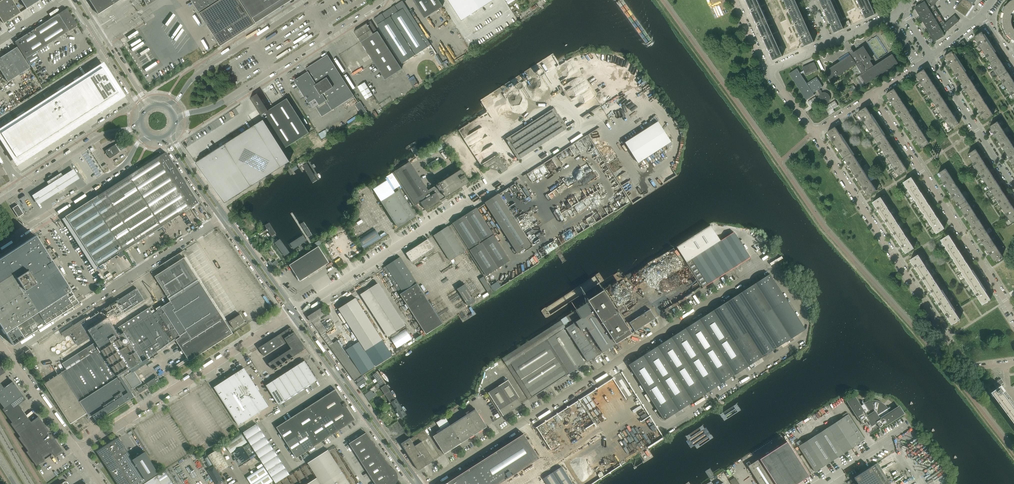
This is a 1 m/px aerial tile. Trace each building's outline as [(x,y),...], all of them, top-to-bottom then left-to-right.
[(12,0),(0,0),(0,18),(3,23),(20,13),(12,0)] [(27,9),(40,0),(21,0),(27,9)] [(98,14),(120,0),(89,0),(98,14)] [(217,0),(191,0),(198,12),(217,0)] [(199,13),(220,46),(255,24),(239,0),(220,0),(199,13)] [(252,18),(281,0),(240,0),(252,18)] [(424,18),(442,6),(438,0),(412,0),(424,18)] [(461,20),(492,0),(448,0),(461,20)] [(748,4),(754,18),(763,14),(757,0),(748,4)] [(786,3),(790,11),(790,12),(792,17),(801,13),(795,0),(793,0),(786,3)] [(821,3),(828,17),(836,13),(830,0),(829,0),(821,3)] [(859,3),(866,18),(875,14),(868,0),(866,0),(859,3)] [(918,13),(928,7),(928,9),(934,5),(937,0),(922,0),(921,1),(922,3),(915,7),(918,13)] [(965,0),(962,0),(959,4),(969,10),(972,5),(965,0)] [(1013,27),(1012,23),(1011,20),(1012,15),(1011,15),(1012,12),(1013,10),(1013,0),(1012,0),(1010,1),(1009,2),(1006,5),(1005,7),(1002,11),(1002,12),(1001,17),(1000,23),(1001,25),(1002,30),(1003,31),(1005,35),(1006,37),(1011,41),(1013,43),(1013,29),(1013,27)] [(398,2),(373,19),(402,63),(430,45),(402,1),(399,3),(398,2)] [(969,10),(959,4),(956,9),(965,15),(969,10)] [(928,7),(918,13),(921,19),(936,10),(934,5),(928,9),(928,7)] [(31,55),(78,25),(67,8),(15,42),(26,59),(31,55)] [(936,10),(921,19),(925,24),(940,15),(936,10)] [(807,27),(801,13),(792,17),(798,31),(807,27)] [(836,13),(828,17),(835,32),(843,28),(840,21),(836,13)] [(763,14),(754,18),(761,31),(769,27),(768,24),(767,23),(767,22),(763,14)] [(940,15),(925,24),(928,30),(943,21),(940,15)] [(954,15),(945,23),(940,28),(941,30),(944,34),(944,33),(945,33),(946,32),(946,31),(959,21),(954,15)] [(366,23),(353,31),(384,80),(401,69),(370,21),(366,23)] [(943,21),(928,30),(931,36),(941,30),(940,28),(945,23),(943,21)] [(769,27),(761,31),(767,45),(776,41),(769,27)] [(807,27),(798,31),(805,46),(814,42),(807,27)] [(941,30),(931,36),(935,41),(945,35),(944,34),(941,30)] [(998,57),(987,40),(987,37),(985,37),(982,32),(974,37),(990,63),(998,57)] [(776,41),(767,45),(773,60),(782,56),(779,49),(776,41)] [(874,66),(870,60),(872,59),(863,46),(855,52),(854,53),(852,49),(849,51),(851,55),(825,72),(830,80),(856,64),(862,74),(861,75),(866,83),(867,83),(898,63),(892,54),(874,66)] [(0,58),(0,70),(8,82),(30,68),(17,47),(0,58)] [(968,77),(957,59),(957,57),(955,57),(952,51),(944,56),(956,74),(955,75),(957,77),(960,82),(968,77)] [(32,57),(31,55),(26,59),(30,65),(40,58),(37,54),(32,57)] [(327,54),(310,65),(305,69),(307,72),(294,80),(298,87),(300,86),(305,93),(302,95),(301,95),(302,96),(303,96),(312,109),(315,107),(322,116),(354,96),(327,54)] [(998,57),(990,63),(998,75),(1006,70),(1003,65),(1003,64),(1002,63),(1002,62),(998,57)] [(818,70),(815,63),(814,63),(814,62),(803,66),(804,68),(803,68),(802,67),(803,70),(805,74),(806,75),(816,71),(817,70),(818,70)] [(102,68),(1,133),(17,157),(118,92),(102,68)] [(823,87),(821,84),(820,83),(819,80),(816,77),(807,83),(797,68),(789,73),(806,100),(814,95),(813,93),(817,90),(820,95),(819,97),(819,98),(819,100),(820,103),(823,104),(826,103),(828,102),(829,99),(829,96),(828,94),(825,93),(822,93),(819,89),(823,87)] [(927,75),(924,69),(916,75),(924,87),(932,82),(929,77),(928,75),(927,75)] [(998,75),(1006,88),(1013,83),(1013,82),(1011,77),(1010,76),(1010,75),(1006,70),(998,75)] [(855,78),(861,87),(866,83),(861,75),(855,78)] [(968,77),(960,82),(964,87),(963,87),(964,88),(965,89),(968,94),(976,89),(968,77)] [(372,95),(364,82),(357,86),(365,99),(372,95)] [(936,87),(932,82),(924,87),(932,100),(940,95),(937,90),(936,88),(936,87)] [(894,89),(886,94),(889,99),(889,100),(890,102),(891,102),(894,107),(902,102),(894,89)] [(976,89),(968,94),(972,100),(971,100),(973,102),(976,107),(985,102),(976,89)] [(287,98),(284,99),(268,110),(261,99),(257,93),(250,98),(283,149),(309,133),(287,98)] [(944,100),(940,95),(932,100),(940,113),(948,107),(945,102),(944,100)] [(815,97),(808,102),(811,107),(818,102),(815,97)] [(835,100),(825,107),(830,115),(835,111),(833,109),(838,105),(835,100)] [(354,105),(361,115),(367,112),(360,101),(354,105)] [(902,102),(894,107),(898,112),(897,112),(898,114),(899,114),(903,120),(911,114),(902,102)] [(985,102),(976,107),(980,112),(981,115),(981,114),(985,120),(993,115),(985,102)] [(882,132),(871,115),(866,107),(858,112),(861,118),(862,120),(863,120),(874,138),(882,132)] [(952,113),(948,107),(940,113),(951,129),(959,124),(953,115),(953,114),(952,113)] [(506,139),(519,160),(567,129),(554,108),(506,139)] [(911,114),(903,120),(906,125),(905,125),(907,127),(911,132),(919,127),(911,114)] [(254,125),(195,162),(224,203),(289,162),(282,150),(263,119),(263,120),(254,125)] [(994,134),(997,139),(1005,134),(997,121),(989,127),(993,132),(992,132),(994,134)] [(625,143),(638,163),(671,142),(658,122),(625,143)] [(851,152),(841,135),(835,127),(827,132),(831,137),(830,138),(832,140),(843,157),(851,152)] [(919,127),(911,132),(914,137),(915,139),(915,140),(921,148),(929,143),(919,127)] [(478,129),(465,138),(470,146),(482,139),(480,136),(482,135),(478,129)] [(886,138),(882,132),(874,138),(882,150),(891,145),(887,140),(887,139),(886,138),(886,137),(886,138)] [(1005,134),(997,139),(1001,145),(1002,147),(1006,152),(1013,147),(1005,134)] [(349,156),(355,153),(345,138),(340,142),(349,156)] [(342,161),(346,158),(336,143),(332,146),(342,161)] [(119,152),(114,145),(112,147),(105,151),(110,158),(116,154),(119,152)] [(335,167),(339,165),(326,145),(322,147),(335,167)] [(894,150),(891,145),(882,150),(891,163),(899,157),(895,152),(896,152),(895,152),(894,150)] [(1006,152),(1009,157),(1010,159),(1010,160),(1010,159),(1013,165),(1013,164),(1013,147),(1006,152)] [(567,148),(552,158),(558,166),(564,162),(563,161),(567,158),(565,156),(570,153),(567,148)] [(967,154),(978,170),(986,165),(982,160),(983,160),(982,159),(981,158),(975,149),(967,154)] [(165,152),(129,176),(161,227),(198,203),(165,152)] [(851,152),(843,157),(852,170),(860,165),(851,152)] [(326,170),(331,167),(322,153),(317,156),(326,170)] [(498,156),(497,154),(482,164),(483,165),(485,169),(489,167),(491,169),(497,170),(499,169),(502,173),(507,170),(501,160),(501,159),(498,156)] [(319,177),(324,173),(313,157),(308,161),(319,177)] [(902,163),(899,157),(891,163),(899,176),(907,170),(904,165),(903,164),(902,163)] [(312,182),(317,179),(306,162),(302,165),(312,182)] [(440,199),(445,196),(446,197),(469,182),(461,169),(443,181),(436,185),(436,186),(428,191),(410,162),(392,173),(401,186),(414,207),(418,204),(417,204),(421,202),(426,210),(441,200),(440,199)] [(860,165),(852,170),(855,175),(856,178),(857,177),(860,182),(868,177),(860,165)] [(986,165),(978,170),(986,183),(994,178),(991,172),(990,172),(989,171),(990,170),(989,170),(986,165)] [(303,185),(309,181),(299,166),(293,170),(303,185)] [(944,184),(948,190),(956,184),(946,168),(937,174),(943,182),(944,185),(944,184)] [(74,169),(32,195),(38,204),(57,192),(52,184),(52,183),(60,179),(65,187),(80,178),(74,169)] [(401,186),(392,173),(385,177),(388,181),(394,191),(401,186)] [(295,191),(300,187),(292,174),(286,177),(295,191)] [(129,176),(90,200),(123,251),(161,227),(129,176)] [(868,177),(860,182),(863,188),(864,190),(865,190),(868,196),(876,190),(868,177)] [(903,182),(912,195),(920,190),(916,185),(916,184),(915,183),(915,182),(915,183),(911,177),(903,182)] [(288,194),(291,191),(283,178),(280,180),(288,194)] [(994,178),(986,183),(994,195),(1002,190),(999,185),(998,185),(997,183),(998,183),(997,183),(994,178)] [(60,179),(52,183),(52,184),(57,192),(65,187),(60,179)] [(348,196),(353,193),(344,179),(339,182),(348,196)] [(395,193),(394,191),(388,181),(374,189),(382,202),(395,193)] [(282,199),(285,197),(276,182),(272,184),(282,199)] [(515,184),(509,187),(514,195),(520,191),(515,184)] [(956,184),(948,190),(951,195),(952,197),(953,197),(958,206),(966,201),(956,184)] [(274,205),(279,202),(269,186),(263,189),(274,205)] [(399,190),(395,193),(382,202),(398,227),(416,216),(399,190)] [(923,195),(920,190),(912,195),(920,207),(928,202),(924,197),(925,197),(924,197),(923,195)] [(1002,190),(994,195),(1002,208),(1010,203),(1007,198),(1007,197),(1006,196),(1006,195),(1005,195),(1002,190)] [(323,209),(329,205),(321,193),(315,196),(323,209)] [(247,205),(258,198),(256,194),(245,200),(247,205)] [(485,203),(517,253),(531,245),(499,194),(485,203)] [(267,212),(272,209),(263,195),(259,198),(267,212)] [(878,210),(881,215),(889,209),(881,197),(873,202),(876,208),(877,210),(878,210)] [(337,213),(341,211),(334,199),(330,202),(337,213)] [(90,200),(65,216),(98,267),(123,251),(90,200)] [(977,217),(966,201),(958,206),(964,214),(964,215),(965,217),(969,222),(977,217)] [(931,208),(928,202),(920,207),(928,220),(936,215),(933,210),(933,209),(932,210),(931,208),(932,208),(931,208)] [(1002,208),(1011,222),(1013,220),(1013,209),(1013,208),(1010,203),(1002,208)] [(18,205),(12,208),(18,217),(23,214),(18,205)] [(260,225),(265,221),(254,205),(249,208),(260,225)] [(564,212),(566,215),(576,209),(574,205),(564,212)] [(510,260),(481,215),(476,208),(453,223),(453,224),(451,225),(467,250),(485,277),(510,260)] [(333,223),(337,221),(330,209),(326,211),(333,223)] [(889,209),(881,215),(884,220),(885,223),(886,222),(889,227),(897,222),(889,209)] [(325,229),(329,226),(322,215),(318,217),(325,229)] [(939,220),(936,215),(928,220),(936,233),(944,228),(941,222),(940,221),(940,220),(939,220)] [(977,217),(969,222),(972,227),(972,228),(973,229),(974,229),(977,235),(985,229),(977,217)] [(318,234),(322,232),(314,219),(310,222),(318,234)] [(897,222),(889,227),(892,233),(893,235),(894,235),(897,240),(905,235),(897,222)] [(579,223),(575,228),(581,233),(589,224),(588,223),(586,225),(584,224),(582,226),(579,223)] [(273,236),(275,234),(268,224),(265,226),(273,236)] [(464,252),(467,250),(451,225),(448,227),(434,235),(450,261),(464,252)] [(710,226),(677,247),(687,263),(703,288),(732,269),(733,268),(736,267),(738,266),(740,264),(750,257),(734,232),(720,241),(710,226)] [(375,229),(358,240),(364,249),(381,238),(375,229)] [(985,229),(977,235),(980,240),(982,242),(985,247),(993,242),(985,229)] [(349,246),(352,252),(358,248),(347,230),(342,233),(350,246),(349,246)] [(294,249),(307,240),(303,234),(290,242),(294,249)] [(753,234),(748,238),(755,250),(761,247),(753,234)] [(941,240),(949,253),(957,247),(954,242),(953,242),(953,240),(952,240),(949,234),(941,240)] [(905,235),(897,240),(901,245),(900,246),(902,248),(906,253),(914,248),(905,235)] [(43,248),(35,236),(0,258),(0,326),(2,328),(1,329),(3,333),(4,333),(13,345),(78,303),(43,248)] [(414,248),(406,253),(412,262),(420,256),(422,258),(424,257),(426,255),(425,253),(433,248),(428,239),(420,245),(415,248),(414,248)] [(993,242),(985,247),(988,252),(988,253),(989,254),(990,255),(994,261),(1002,256),(993,242)] [(331,248),(333,253),(339,251),(337,245),(331,248)] [(319,246),(290,265),(298,278),(298,279),(299,280),(300,281),(329,263),(319,246)] [(960,253),(957,247),(949,253),(957,265),(965,260),(962,255),(962,254),(961,253),(960,253)] [(915,268),(915,267),(918,272),(926,267),(918,254),(910,260),(914,265),(913,265),(914,267),(915,268)] [(417,282),(400,257),(386,266),(387,266),(384,268),(400,293),(402,291),(403,291),(417,282)] [(969,265),(965,260),(957,265),(965,278),(973,273),(970,267),(969,266),(969,265)] [(926,267),(918,272),(922,278),(921,278),(923,280),(926,285),(935,280),(926,267)] [(990,299),(986,292),(973,273),(965,278),(977,296),(976,296),(978,298),(982,304),(990,299)] [(706,393),(801,332),(803,325),(770,274),(629,365),(664,420),(706,393)] [(484,277),(480,279),(489,294),(493,292),(484,277)] [(935,280),(926,285),(934,298),(943,292),(935,280)] [(426,334),(443,324),(417,283),(400,294),(426,334)] [(476,301),(465,284),(457,289),(468,306),(476,301)] [(403,327),(376,285),(363,293),(390,335),(403,327)] [(632,333),(610,300),(605,292),(576,310),(566,316),(570,322),(579,316),(581,318),(566,328),(588,362),(610,348),(632,333)] [(960,319),(954,310),(943,292),(934,298),(946,316),(947,318),(952,324),(960,319)] [(356,298),(339,309),(366,351),(383,340),(356,298)] [(321,308),(308,316),(321,335),(327,331),(318,318),(324,314),(321,308)] [(630,323),(635,331),(656,318),(650,309),(630,323)] [(241,314),(230,321),(235,329),(246,322),(241,314)] [(561,321),(502,358),(505,362),(529,399),(533,397),(574,371),(585,363),(563,330),(562,330),(562,329),(565,327),(564,325),(561,321)] [(291,327),(259,348),(264,356),(284,344),(287,343),(291,349),(290,349),(289,348),(267,362),(272,370),(274,369),(275,370),(278,369),(277,367),(279,366),(280,367),(283,365),(282,364),(285,362),(286,364),(289,362),(287,360),(290,359),(291,360),(294,359),(293,357),(306,348),(294,332),(291,327)] [(383,340),(366,351),(375,366),(392,355),(383,340)] [(362,376),(337,341),(329,346),(355,381),(362,376)] [(359,341),(346,349),(362,374),(375,366),(359,341)] [(25,352),(32,363),(37,361),(29,349),(25,352)] [(279,405),(310,384),(317,380),(305,361),(266,385),(279,405)] [(225,380),(223,382),(223,383),(220,385),(219,384),(214,387),(239,426),(269,406),(244,368),(235,374),(236,375),(226,381),(225,380)] [(381,384),(384,382),(377,371),(373,374),(381,384)] [(147,383),(149,387),(160,381),(157,377),(147,383)] [(586,408),(620,389),(613,378),(553,413),(556,418),(557,417),(558,419),(561,418),(561,419),(579,408),(583,416),(583,417),(585,420),(591,416),(586,408)] [(1006,391),(1002,385),(1000,386),(1004,382),(1001,379),(995,384),(994,384),(997,388),(998,387),(998,388),(993,392),(1013,421),(1013,402),(1006,391)] [(508,380),(486,394),(501,417),(503,416),(504,416),(521,404),(521,405),(522,404),(518,398),(519,397),(508,381),(509,380),(508,380)] [(18,405),(26,399),(13,381),(4,388),(0,383),(0,402),(4,408),(2,409),(12,422),(10,423),(20,436),(41,421),(38,417),(31,422),(18,405)] [(394,398),(395,397),(386,383),(381,387),(390,400),(394,398)] [(140,393),(149,388),(146,384),(138,389),(140,393)] [(727,390),(729,395),(740,390),(737,385),(727,390)] [(296,458),(352,422),(355,420),(347,406),(348,406),(347,404),(345,402),(344,403),(336,389),(332,392),(332,391),(277,427),(296,458)] [(631,394),(599,413),(615,440),(646,421),(631,394)] [(890,413),(887,408),(887,409),(884,406),(881,403),(877,402),(873,401),(868,402),(865,404),(864,403),(860,406),(854,397),(848,401),(863,424),(869,420),(871,423),(873,423),(873,424),(876,422),(880,428),(903,413),(899,407),(890,413)] [(390,400),(401,416),(405,414),(394,398),(390,400)] [(389,411),(387,408),(379,413),(381,416),(389,411)] [(461,443),(487,426),(476,409),(450,425),(449,423),(436,432),(437,433),(433,436),(444,453),(457,445),(456,443),(460,441),(461,443)] [(411,429),(415,426),(406,414),(402,417),(411,429)] [(859,431),(848,415),(844,417),(827,428),(844,453),(860,442),(865,440),(864,439),(865,439),(859,431)] [(64,452),(51,434),(50,435),(49,433),(50,433),(41,421),(20,436),(18,438),(28,451),(26,452),(36,466),(44,461),(44,460),(53,453),(55,456),(64,452)] [(289,475),(277,456),(256,424),(243,432),(276,483),(289,475)] [(799,446),(815,472),(832,461),(844,453),(827,428),(799,446)] [(422,442),(428,437),(424,430),(410,439),(409,438),(401,443),(419,470),(434,460),(422,442)] [(242,433),(225,443),(231,453),(248,442),(242,433)] [(386,460),(366,433),(349,443),(375,483),(396,483),(397,483),(397,482),(397,481),(398,480),(398,479),(398,478),(398,477),(398,476),(398,475),(397,474),(397,473),(397,472),(396,472),(396,471),(395,470),(395,469),(394,469),(393,468),(392,467),(391,467),(386,460)] [(539,458),(538,457),(523,434),(445,483),(499,483),(539,458)] [(98,451),(104,461),(106,465),(119,483),(142,483),(151,479),(159,473),(145,452),(133,459),(119,438),(116,439),(117,440),(115,441),(115,440),(98,451)] [(231,453),(239,467),(257,456),(248,442),(231,453)] [(779,483),(796,483),(809,476),(787,442),(762,458),(779,483)] [(229,466),(218,449),(207,456),(218,473),(229,466)] [(328,450),(308,463),(321,483),(350,483),(328,450)] [(760,459),(748,467),(758,481),(757,482),(755,480),(750,483),(751,483),(776,483),(760,459)] [(264,467),(264,466),(261,461),(243,472),(246,478),(249,476),(264,467)] [(852,479),(855,483),(891,483),(877,463),(871,467),(854,477),(854,478),(852,479)] [(543,477),(547,483),(574,483),(563,466),(543,477)] [(252,481),(267,471),(264,467),(249,476),(252,481)] [(165,470),(144,483),(173,483),(165,470)] [(273,481),(267,471),(250,482),(251,483),(268,483),(273,481)] [(735,476),(729,480),(732,483),(740,483),(735,476)]
